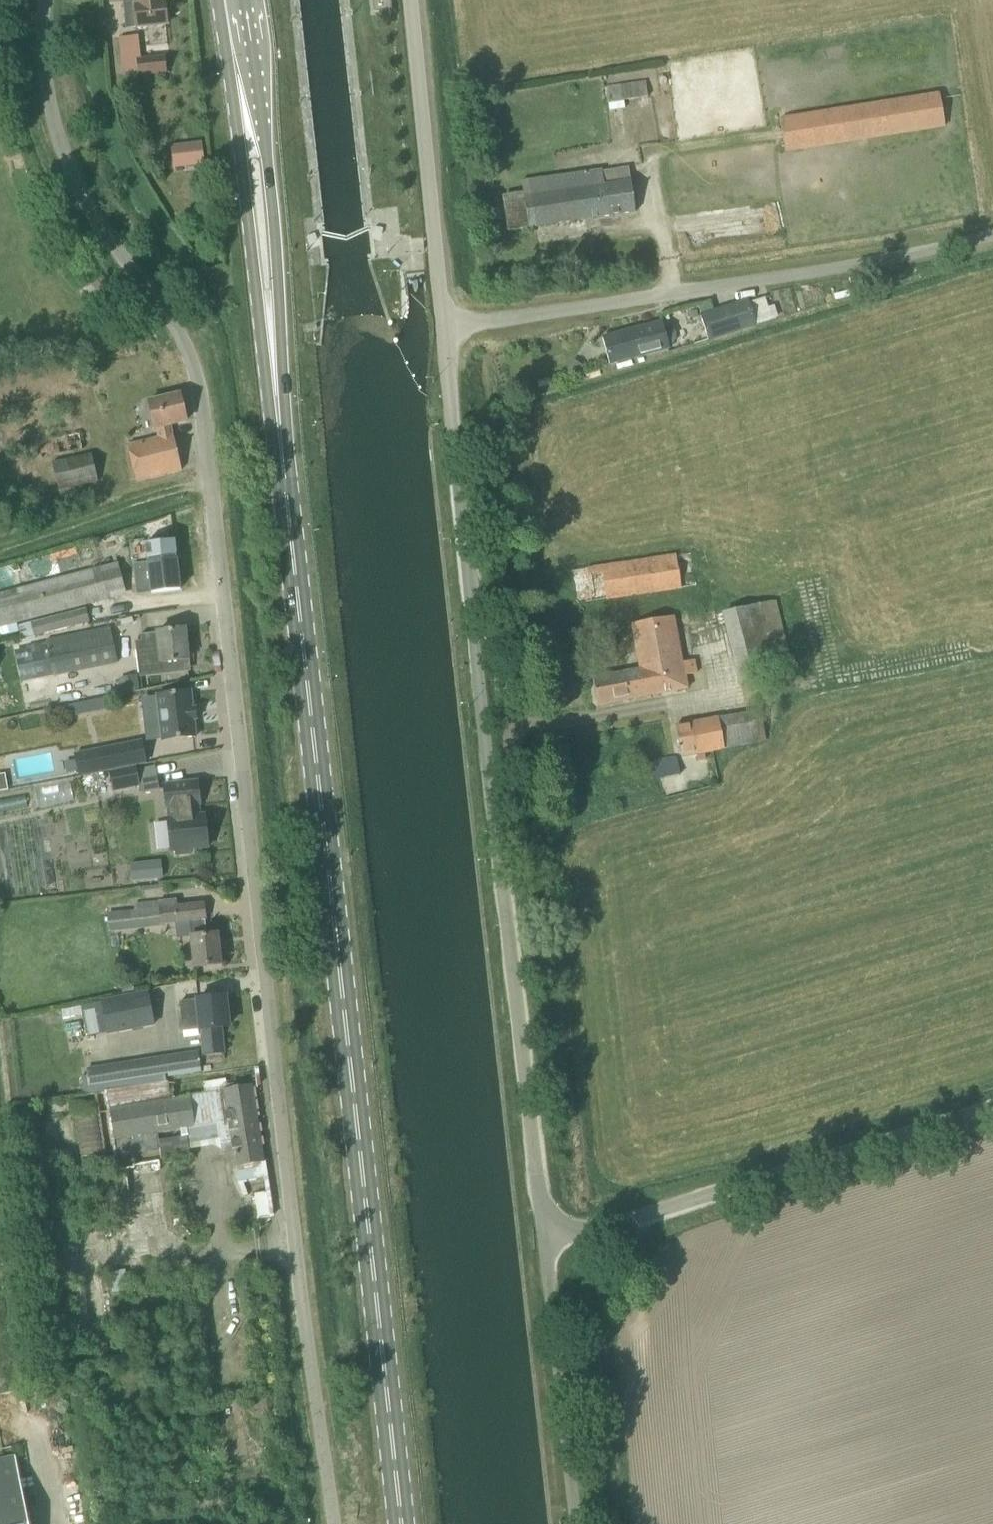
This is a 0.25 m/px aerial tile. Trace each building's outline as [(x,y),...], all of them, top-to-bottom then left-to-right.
[(126,28),(167,24),(165,3),(160,3),(159,0),(122,0),(123,8),(124,8),(126,28)] [(389,0),(371,0),(373,13),(391,10),(389,0)] [(162,78),(162,75),(166,74),(164,57),(141,60),(137,36),(122,37),(126,77),(139,75),(139,80),(162,78)] [(646,80),(605,86),(607,102),(608,102),(610,111),(625,108),(624,100),(647,97),(646,80)] [(945,126),(939,91),(779,117),(784,151),(945,126)] [(200,144),(171,147),(174,169),(202,165),(200,144)] [(523,192),(503,195),(508,231),(635,212),(632,191),(630,181),(605,186),(602,168),(560,174),(537,177),(521,179),(523,192)] [(747,301),(701,315),(709,342),(755,327),(747,301)] [(619,334),(602,338),(607,355),(609,364),(669,349),(668,347),(669,346),(670,346),(671,345),(672,344),(673,344),(673,343),(674,342),(674,341),(674,340),(675,340),(675,339),(675,338),(675,337),(675,336),(675,335),(675,334),(674,333),(674,332),(673,331),(673,330),(672,330),(671,329),(671,328),(670,328),(669,328),(668,327),(667,327),(666,327),(665,326),(664,327),(663,327),(662,322),(619,334)] [(573,362),(566,372),(576,379),(583,368),(573,362)] [(156,437),(127,444),(136,481),(181,470),(170,425),(186,421),(180,394),(147,402),(156,437)] [(57,492),(97,482),(89,453),(50,463),(57,492)] [(147,563),(135,565),(136,577),(149,576),(151,593),(180,589),(176,559),(174,540),(145,544),(147,562),(147,563)] [(31,585),(0,593),(0,627),(125,594),(117,563),(82,572),(75,546),(24,561),(31,585)] [(591,569),(571,572),(576,603),(596,600),(680,588),(675,556),(591,569)] [(721,612),(737,682),(791,670),(776,600),(721,612)] [(20,626),(23,638),(88,621),(85,609),(20,626)] [(610,674),(592,678),(598,705),(687,687),(683,670),(695,668),(693,657),(682,658),(675,617),(631,625),(639,668),(610,674)] [(142,640),(135,641),(139,677),(164,675),(162,663),(168,662),(188,660),(184,629),(164,631),(141,634),(142,640)] [(111,632),(47,645),(54,676),(117,663),(111,632)] [(138,675),(119,678),(121,693),(140,691),(138,675)] [(157,695),(162,741),(195,737),(194,720),(196,720),(194,708),(192,708),(190,691),(157,695)] [(105,697),(58,707),(60,718),(108,708),(105,697)] [(719,717),(675,725),(679,747),(677,748),(678,749),(679,749),(681,757),(696,754),(697,761),(706,759),(705,752),(725,748),(719,717)] [(78,776),(147,763),(142,738),(74,752),(78,776)] [(655,779),(679,774),(676,758),(652,762),(655,779)] [(136,766),(109,771),(113,791),(139,787),(137,769),(136,766)] [(191,853),(190,849),(193,849),(205,847),(208,847),(204,815),(199,816),(198,804),(200,804),(197,782),(163,785),(166,807),(168,807),(169,819),(167,819),(171,851),(175,850),(176,854),(191,853)] [(70,788),(32,793),(33,803),(72,797),(70,788)] [(145,861),(130,863),(132,880),(147,878),(145,861)] [(107,914),(109,931),(190,921),(192,936),(189,936),(193,969),(221,964),(217,934),(206,935),(204,919),(205,919),(203,904),(177,906),(176,899),(133,904),(134,910),(107,914)] [(132,981),(120,983),(122,992),(133,990),(132,981)] [(148,990),(100,999),(107,1034),(155,1025),(148,990)] [(228,1027),(224,996),(197,999),(197,1000),(179,1003),(183,1037),(201,1035),(204,1056),(224,1054),(221,1028),(228,1027)] [(118,1063),(112,1064),(115,1088),(167,1081),(167,1077),(201,1072),(198,1051),(118,1062),(118,1063)] [(205,1093),(170,1098),(167,1081),(115,1088),(116,1089),(106,1091),(117,1157),(160,1150),(161,1158),(190,1155),(189,1149),(221,1144),(222,1153),(233,1152),(235,1165),(263,1161),(264,1161),(264,1160),(262,1147),(252,1086),(229,1090),(227,1079),(204,1082),(205,1093)] [(256,1192),(257,1218),(273,1217),(271,1192),(256,1192)] [(15,1458),(0,1461),(0,1523),(28,1523),(15,1458)]
